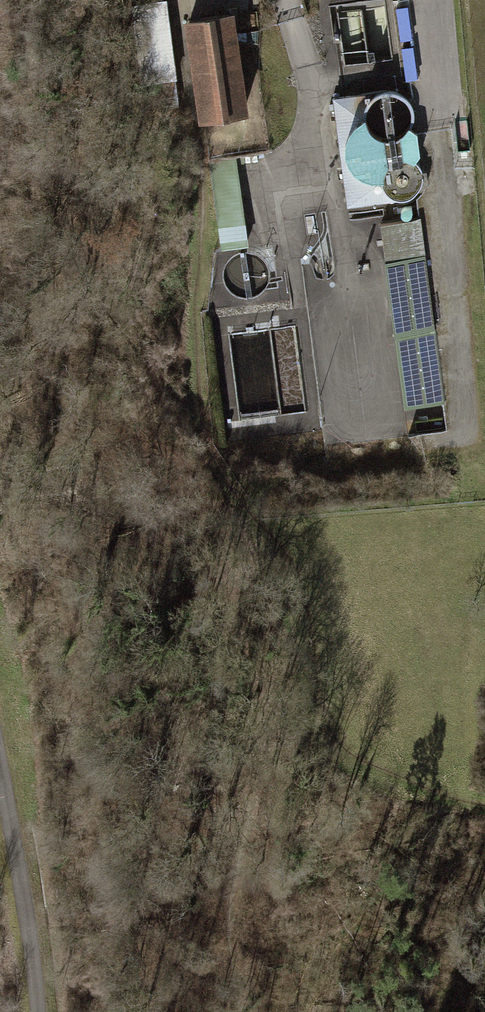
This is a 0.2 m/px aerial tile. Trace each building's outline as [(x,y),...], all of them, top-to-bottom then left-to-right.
[(159,8),(161,48),(175,48),(173,7),(159,8)] [(234,10),(185,18),(200,115),(249,107),(234,10)] [(427,212),(416,90),(329,98),(340,220),(427,212)] [(248,241),(242,148),(215,150),(221,243),(248,241)] [(420,221),(378,225),(390,341),(432,336),(420,221)]
